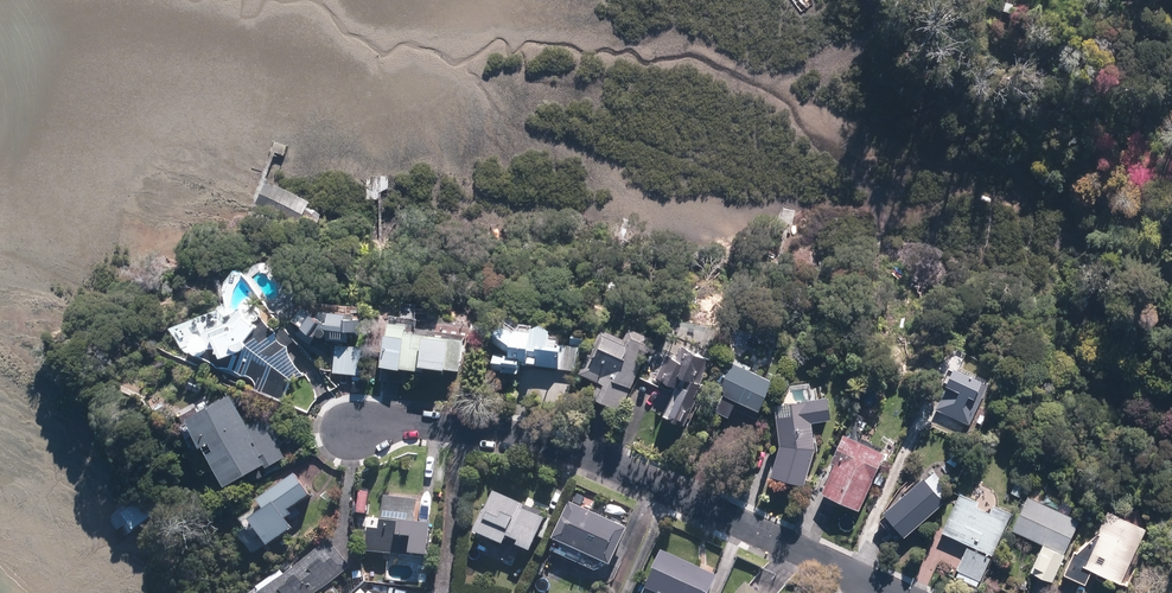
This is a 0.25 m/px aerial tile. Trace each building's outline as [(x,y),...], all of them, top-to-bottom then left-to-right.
[(273,187),(266,183),(255,206),(297,226),(299,221),(315,229),(322,215),(306,207),(309,202),(274,185),(273,187)] [(316,317),(296,304),(287,318),(293,322),(292,324),(316,343),(365,346),(367,307),(326,305),(316,317)] [(303,377),(264,324),(233,314),(223,306),(171,330),(188,354),(185,359),(284,403),(294,382),(303,377)] [(417,322),(388,319),(383,372),(400,374),(400,372),(417,374),(417,373),(444,375),(444,372),(460,374),(464,335),(416,331),(417,322)] [(579,374),(584,339),(550,334),(541,328),(531,331),(531,326),(497,322),(490,372),(518,376),(520,365),(579,374)] [(622,413),(650,348),(629,339),(624,349),(601,339),(584,378),(598,384),(591,399),(622,413)] [(366,350),(336,348),(334,375),(363,377),(366,350)] [(686,348),(679,362),(671,359),(660,383),(677,390),(682,378),(700,386),(712,359),(686,348)] [(775,386),(729,363),(709,404),(718,409),(716,415),(729,421),(737,405),(759,416),(775,386)] [(266,470),(286,458),(263,420),(249,428),(230,395),(212,405),(207,395),(178,412),(201,452),(202,452),(225,491),(265,468),(266,470)] [(776,408),(781,449),(772,479),(804,489),(816,452),(812,425),(830,423),(827,401),(776,408)] [(885,457),(844,438),(831,466),(836,468),(822,496),(859,513),(885,457)] [(886,527),(891,523),(905,539),(945,504),(942,500),(947,487),(934,472),(907,496),(904,492),(876,515),(886,527)] [(315,498),(298,475),(254,507),(262,517),(247,529),(268,556),(297,535),(285,519),(315,498)] [(531,552),(545,519),(524,509),(526,506),(494,492),(486,510),(484,509),(474,532),(503,545),(506,538),(517,543),(516,546),(531,552)] [(367,529),(365,553),(414,558),(414,554),(422,555),(425,529),(414,528),(417,499),(383,495),(379,530),(367,529)] [(994,557),(1012,515),(996,508),(992,516),(977,509),(979,504),(960,495),(943,534),(994,557)] [(1079,523),(1028,500),(1013,533),(1043,546),(1030,575),(1052,584),(1079,523)] [(626,529),(570,504),(553,542),(610,567),(626,529)] [(1073,553),(1062,576),(1087,588),(1093,574),(1122,587),(1147,532),(1108,514),(1102,528),(1073,553)] [(254,592),(319,592),(352,567),(329,539),(285,574),(282,570),(254,592)] [(992,560),(968,549),(957,572),(981,583),(992,560)] [(662,550),(642,592),(707,592),(715,575),(662,550)] [(746,583),(737,592),(757,592),(746,583)]
